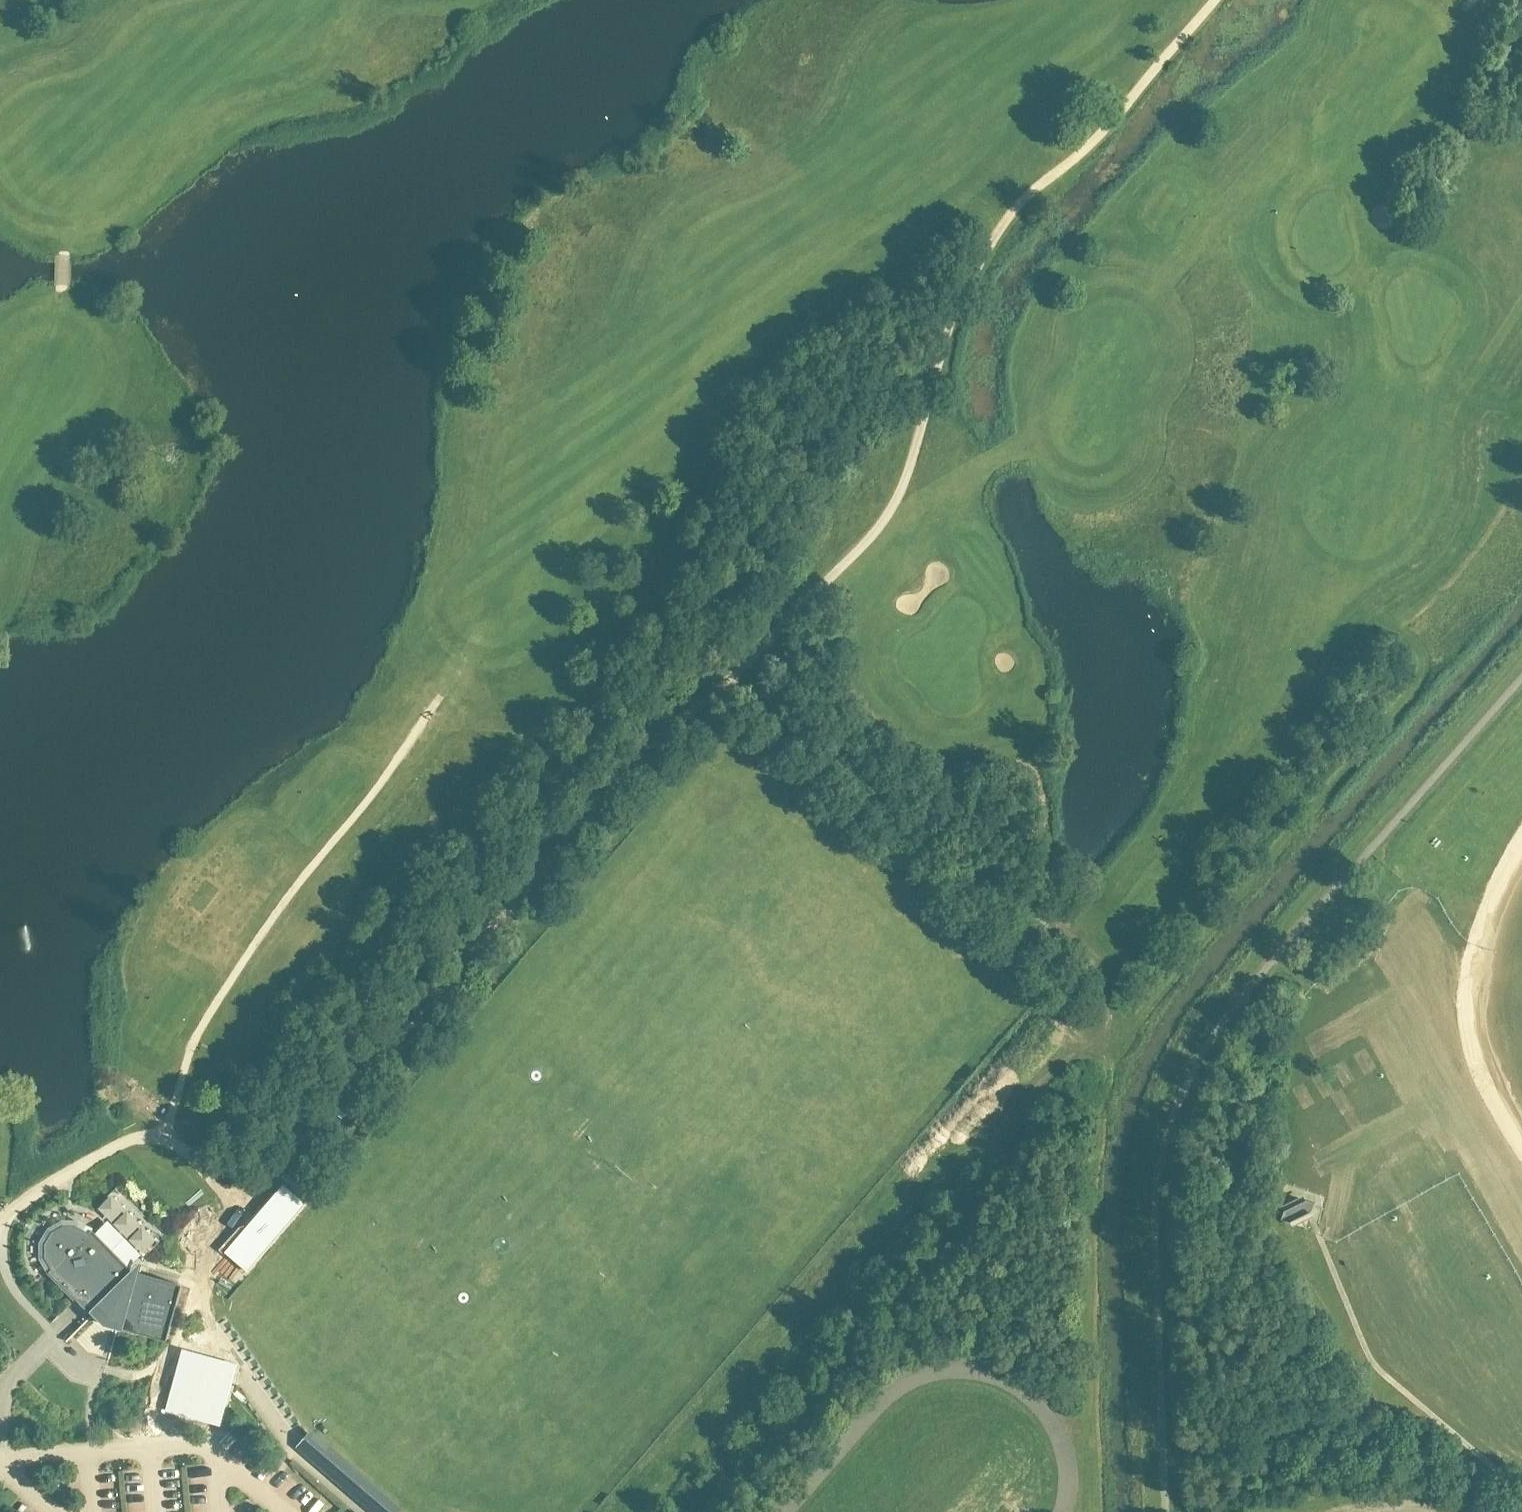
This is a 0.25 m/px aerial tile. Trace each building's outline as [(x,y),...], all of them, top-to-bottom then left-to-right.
[(1306,1226),(1314,1202),(1289,1194),(1289,1195),(1281,1219),(1282,1219),(1306,1227),(1306,1226)] [(165,1338),(180,1285),(134,1272),(92,1229),(89,1232),(77,1225),(64,1225),(52,1231),(45,1243),(45,1257),(52,1269),(49,1271),(92,1315),(97,1311),(106,1320),(118,1323),(117,1325),(165,1338)] [(164,1410),(220,1426),(235,1370),(194,1359),(188,1379),(174,1375),(164,1410)] [(308,1432),(296,1446),(373,1511),(398,1511),(399,1511),(308,1432)] [(312,1503),(304,1494),(293,1504),(300,1511),(303,1511),(312,1503)] [(164,1498),(165,1511),(181,1511),(180,1497),(164,1498)]
